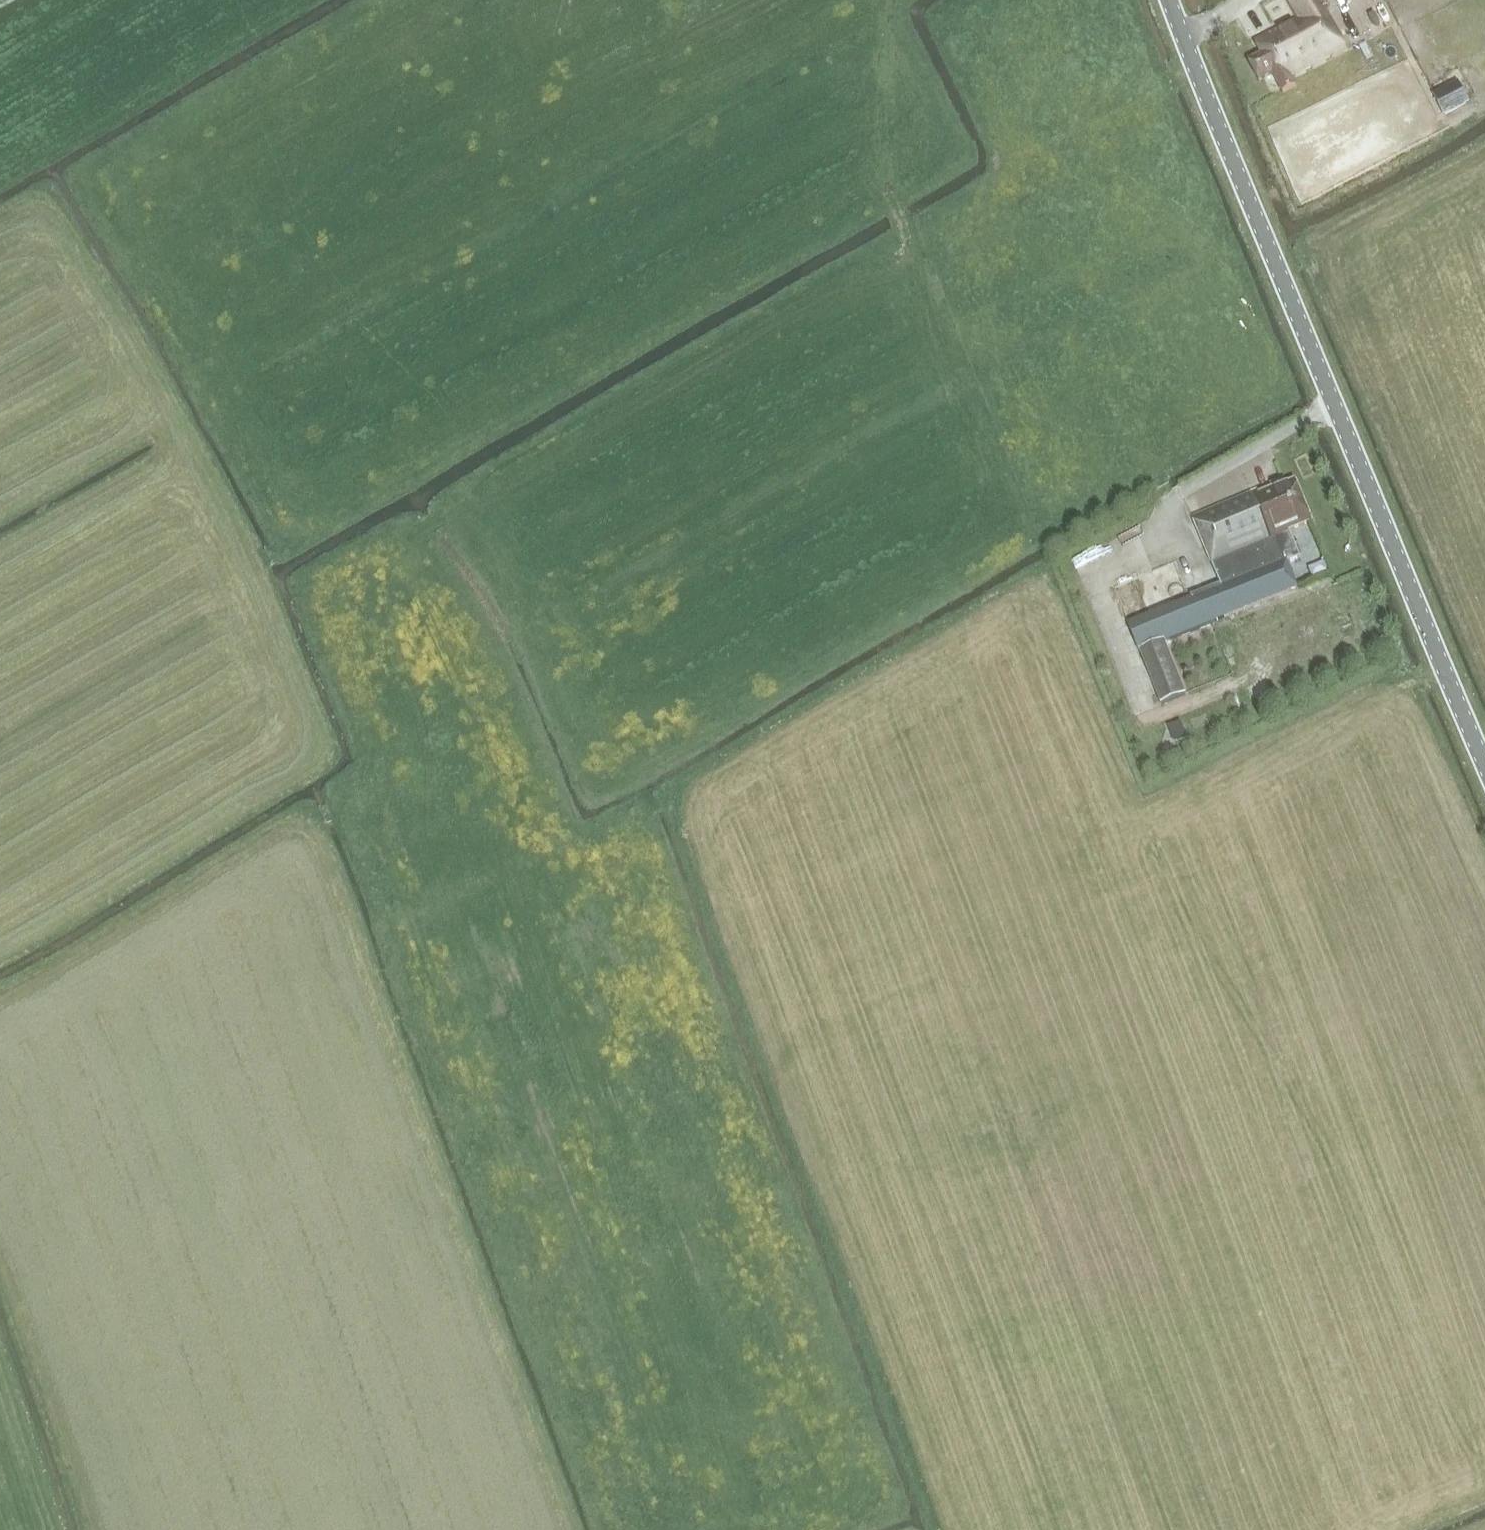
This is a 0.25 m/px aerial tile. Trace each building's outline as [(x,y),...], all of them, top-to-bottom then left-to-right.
[(1346,50),(1322,5),(1325,4),(1322,0),(1287,0),(1298,20),(1256,41),(1262,53),(1248,61),(1259,81),(1272,74),(1282,93),(1295,86),(1291,79),(1346,50)] [(1470,103),(1458,81),(1432,95),(1444,117),(1470,103)] [(1259,494),(1257,490),(1193,516),(1221,585),(1150,614),(1151,614),(1128,623),(1158,704),(1185,694),(1165,641),(1298,588),(1288,563),(1300,557),(1289,531),(1311,521),(1295,481),(1285,485),(1283,479),(1270,485),(1272,489),(1259,494)] [(1167,728),(1174,745),(1187,739),(1181,723),(1167,728)]
